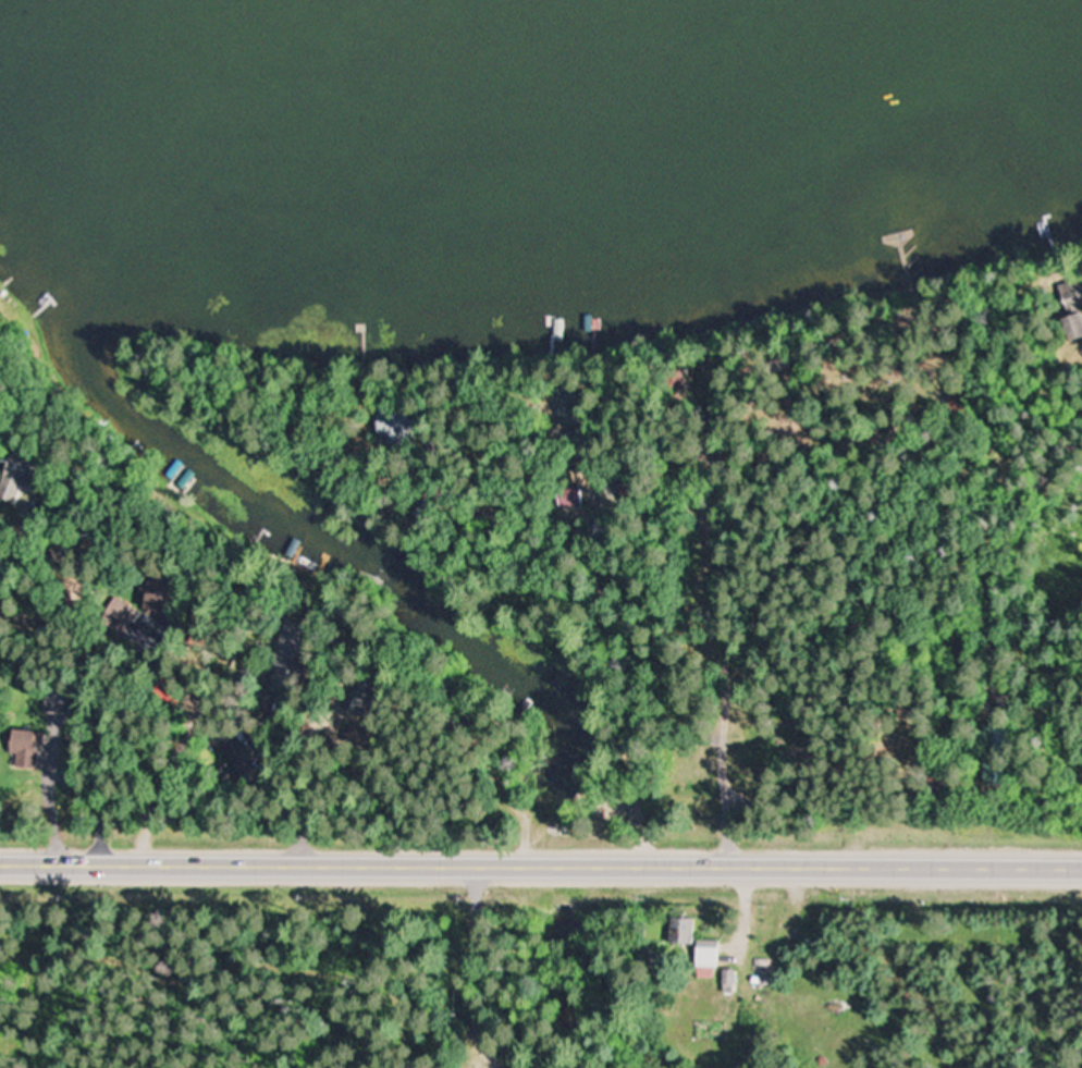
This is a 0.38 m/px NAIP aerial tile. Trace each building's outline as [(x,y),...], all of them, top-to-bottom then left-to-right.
[(1062,282),(1062,308),(1081,308),(1081,282),(1062,282)] [(1062,314),(1062,340),(1081,340),(1081,314),(1062,314)] [(675,370),(672,396),(693,398),(696,372),(675,370)] [(591,508),(589,487),(565,489),(567,510),(591,508)] [(120,598),(105,621),(143,644),(157,621),(120,598)] [(7,754),(15,754),(14,767),(38,769),(41,733),(9,731),(7,754)] [(700,922),(699,945),(675,944),(676,921),(700,922)] [(724,959),(724,970),(706,969),(701,969),(702,943),(725,944),(724,959)] [(741,982),(741,989),(738,989),(738,995),(731,995),(731,987),(729,987),(729,982),(729,972),(741,972),(741,982)]
